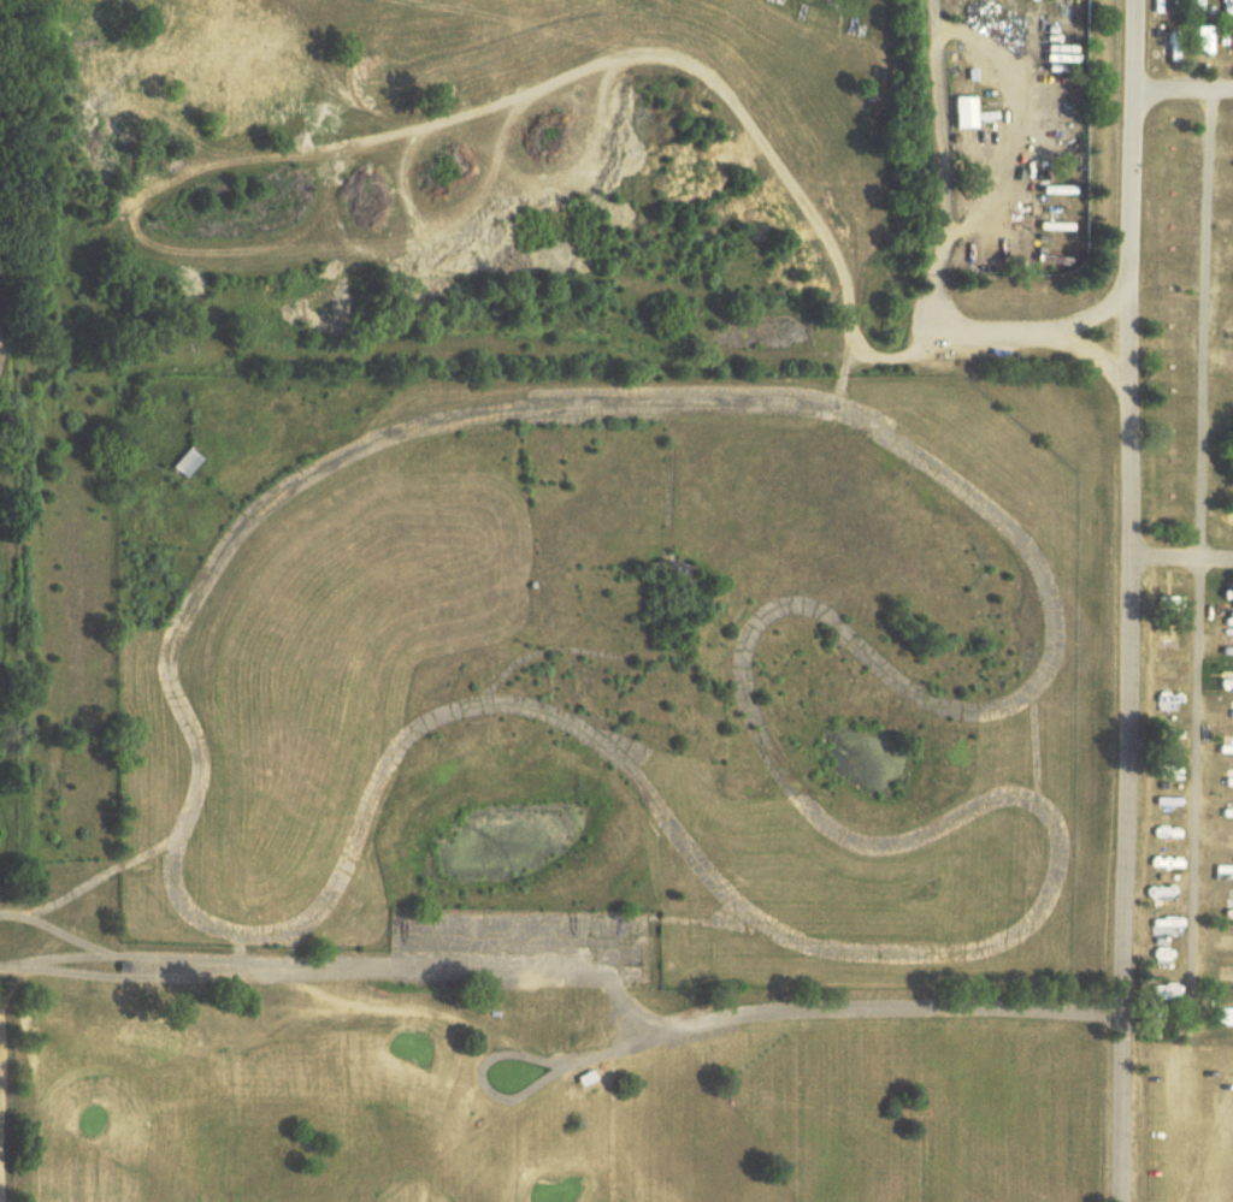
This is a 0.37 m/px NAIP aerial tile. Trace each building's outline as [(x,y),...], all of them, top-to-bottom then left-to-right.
[(1206,0),(1189,0),(1189,15),(1206,15),(1206,0)] [(948,128),(970,128),(970,96),(948,96),(948,128)] [(195,459),(182,448),(165,467),(177,478),(195,459)] [(1158,868),(1180,868),(1180,858),(1158,858),(1158,868)] [(1232,882),(1232,865),(1219,865),(1219,882),(1232,882)] [(1224,937),(1224,950),(1232,950),(1232,937),(1224,937)] [(1157,999),(1186,999),(1186,984),(1157,984),(1157,999)] [(1225,1008),(1225,1024),(1232,1024),(1232,1008),(1225,1008)]
